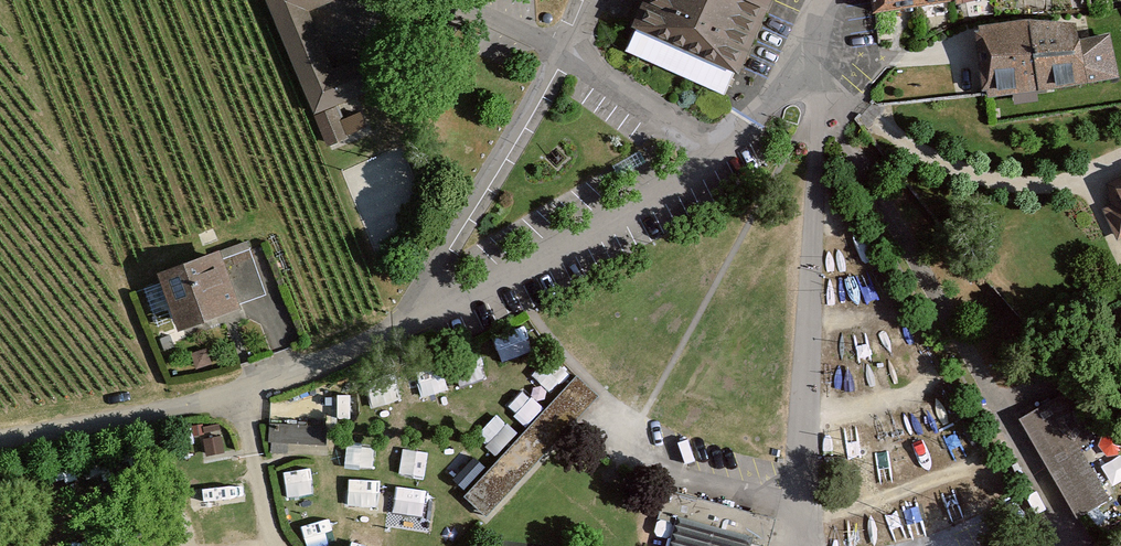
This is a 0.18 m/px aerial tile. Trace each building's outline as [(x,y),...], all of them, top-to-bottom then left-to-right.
[(335,0),(269,0),(328,146),(348,138),(347,134),(342,122),(335,105),(373,90),(363,65),(335,76),(311,15),(337,5),(335,0)] [(727,101),(776,0),(652,0),(626,53),(727,101)] [(955,0),(871,0),(873,14),(955,1),(955,0)] [(1029,19),(979,25),(988,99),(1088,83),(1079,40),(1076,23),(1029,19)] [(1111,33),(1079,40),(1088,83),(1120,77),(1111,33)] [(342,122),(347,134),(365,127),(360,114),(342,122)] [(1100,209),(1117,242),(1120,240),(1120,178),(1104,186),(1113,203),(1100,209)] [(224,260),(161,285),(185,342),(247,317),(224,260)] [(576,376),(464,497),(485,517),(598,396),(576,376)] [(1059,398),(1019,420),(1076,520),(1110,500),(1078,445),(1084,442),(1059,398)] [(501,415),(483,438),(502,453),(520,430),(501,415)] [(323,425),(272,425),(271,453),(322,454),(323,425)] [(221,438),(205,441),(208,455),(223,452),(221,438)] [(407,451),(405,472),(430,474),(432,453),(407,451)] [(290,494),(317,492),(315,469),(288,470),(290,494)] [(383,510),(389,482),(357,475),(350,502),(383,510)] [(401,485),(396,524),(430,528),(434,489),(401,485)] [(670,493),(661,523),(671,526),(740,545),(773,545),(779,524),(670,493)] [(671,526),(666,545),(740,545),(671,526)]
